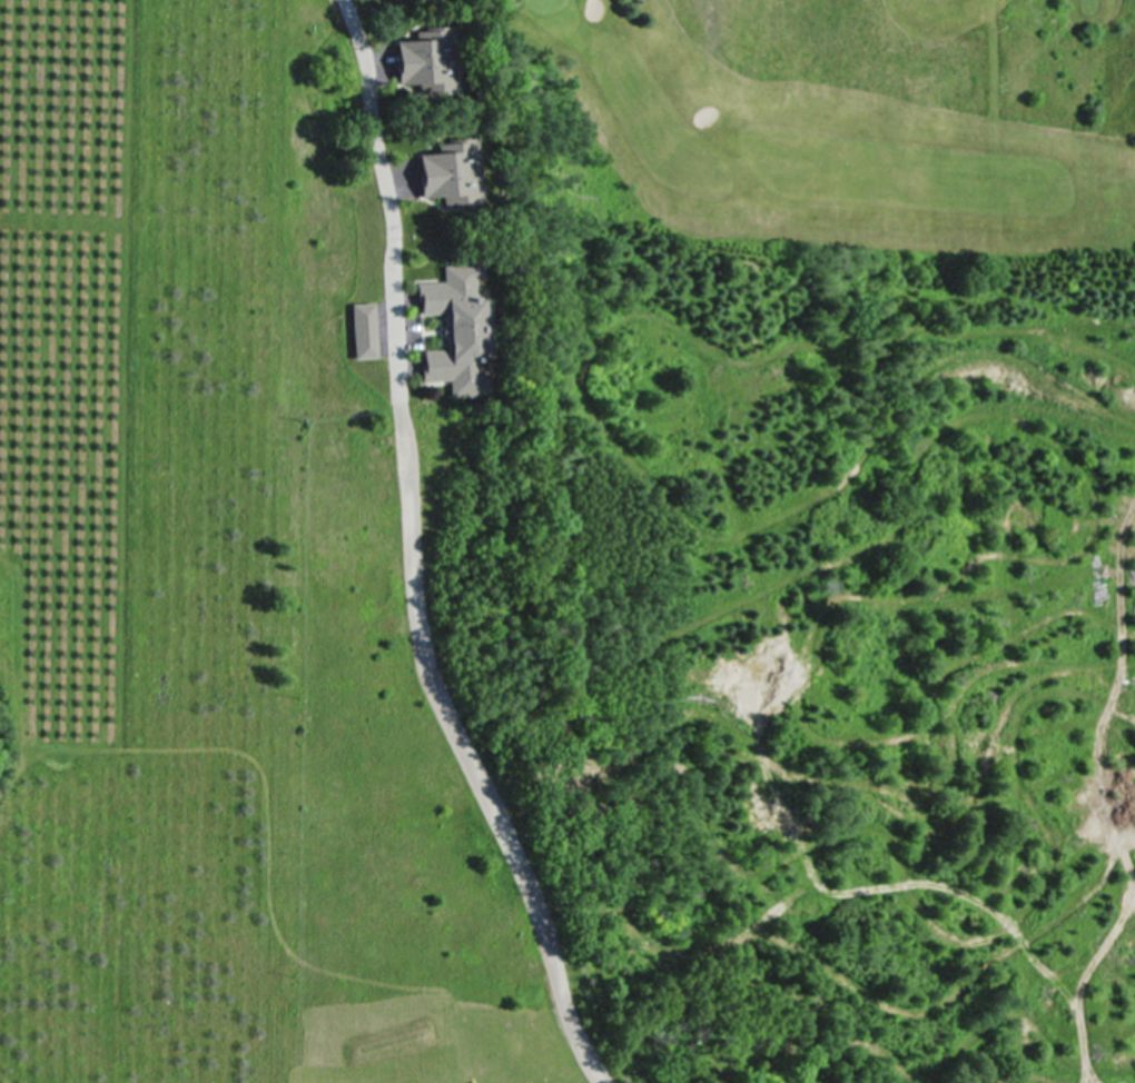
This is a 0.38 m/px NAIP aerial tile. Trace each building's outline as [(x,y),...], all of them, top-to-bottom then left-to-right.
[(392,41),(394,85),(417,84),(418,94),(445,92),(442,44),(447,44),(446,27),(413,29),(414,40),(392,41)] [(482,395),(482,302),(472,302),(472,265),(439,266),(439,283),(414,283),(415,314),(441,314),(441,350),(419,350),(419,382),(447,382),(447,396),(482,395)] [(348,304),(350,359),(375,358),(373,303),(348,304)]
